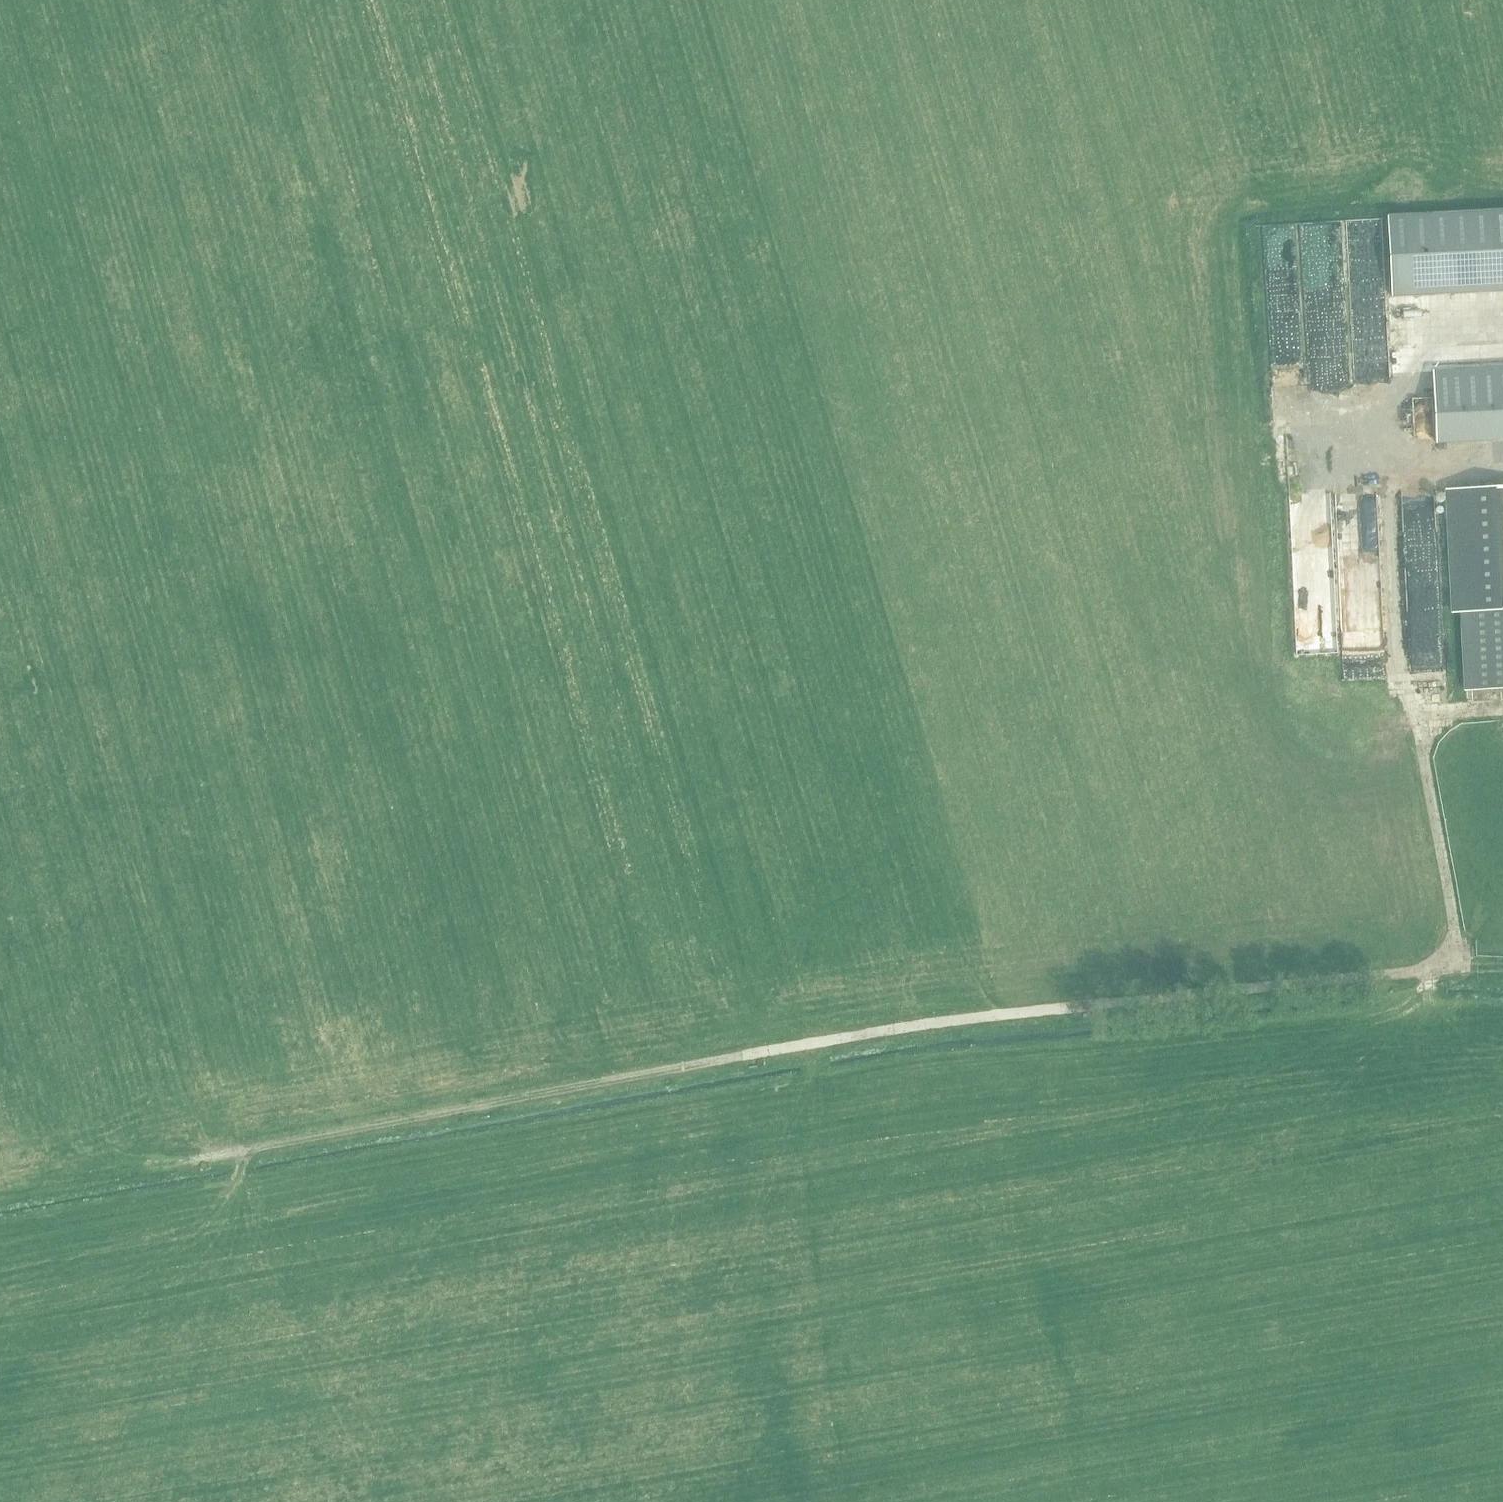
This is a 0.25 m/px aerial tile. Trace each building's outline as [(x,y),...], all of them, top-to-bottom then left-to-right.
[(1344,208),(1305,209),(1307,271),(1311,270),(1314,362),(1349,360),(1344,208)] [(1502,291),(1502,210),(1388,216),(1391,296),(1502,291)] [(1304,340),(1277,339),(1275,373),(1302,374),(1304,340)] [(1482,356),(1502,355),(1501,342),(1481,344),(1482,356)] [(1432,371),(1436,442),(1502,439),(1502,367),(1432,371)] [(1462,612),(1502,609),(1502,487),(1490,488),(1447,490),(1453,612),(1460,612),(1462,612)] [(1462,612),(1460,612),(1465,691),(1502,688),(1502,609),(1462,612)] [(1452,645),(1451,631),(1437,632),(1438,646),(1452,645)]
